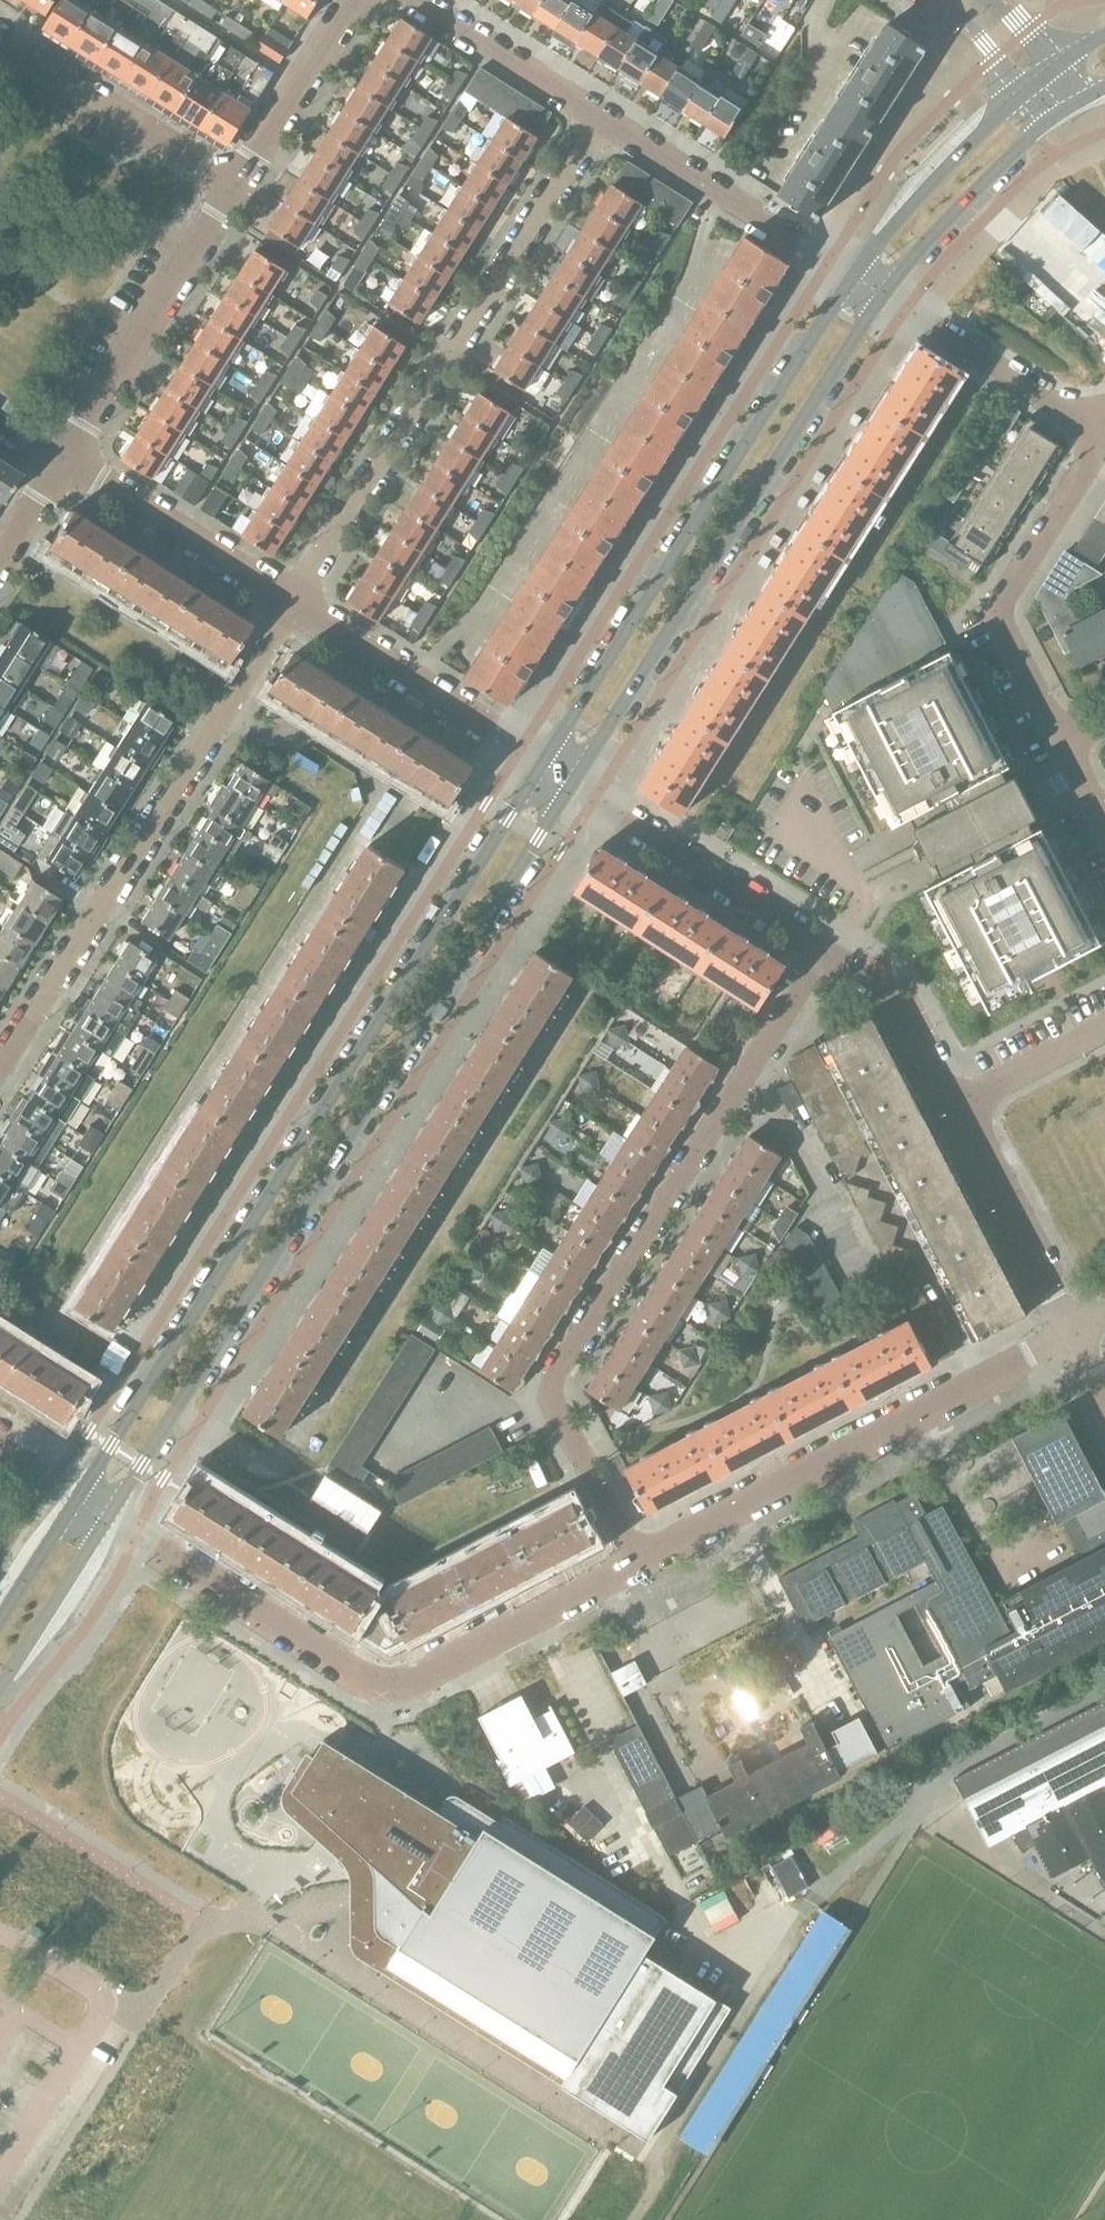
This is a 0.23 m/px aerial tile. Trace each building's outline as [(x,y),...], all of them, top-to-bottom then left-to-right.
[(46,13),(54,0),(26,0),(46,13)] [(94,10),(100,0),(63,0),(45,28),(72,45),(94,10)] [(136,0),(116,0),(105,17),(94,10),(72,45),(97,62),(136,0)] [(165,4),(158,0),(136,0),(97,62),(123,78),(146,43),(159,22),(163,24),(173,9),(165,4)] [(204,0),(191,0),(189,3),(202,12),(208,3),(204,0)] [(320,0),(286,0),(285,2),(309,17),(320,0)] [(533,14),(542,0),(513,0),(513,1),(514,2),(513,3),(515,4),(516,3),(533,14)] [(572,0),(542,0),(533,14),(535,15),(534,16),(535,17),(536,15),(554,28),(572,0)] [(554,28),(557,29),(556,31),(558,32),(558,30),(575,41),(594,12),(574,0),(572,0),(554,28)] [(656,6),(666,12),(673,0),(660,0),(656,6)] [(730,10),(736,0),(722,0),(720,4),(730,10)] [(597,55),(615,26),(621,16),(600,2),(594,12),(575,41),(578,43),(578,44),(579,45),(580,43),(597,55)] [(720,4),(712,17),(722,23),(730,10),(720,4)] [(658,24),(666,12),(656,6),(649,18),(658,24)] [(150,95),(194,23),(173,9),(163,24),(171,29),(157,50),(146,43),(123,78),(150,95)] [(244,16),(239,13),(235,19),(240,22),(244,16)] [(235,32),(241,23),(229,15),(223,24),(235,32)] [(388,42),(417,61),(432,37),(403,18),(388,42)] [(763,49),(776,57),(795,27),(788,23),(782,19),(770,37),(763,49)] [(707,21),(699,33),(708,39),(716,27),(707,21)] [(198,75),(197,75),(188,69),(201,48),(207,52),(217,37),(194,23),(150,95),(176,111),(198,75)] [(253,31),(241,23),(235,32),(248,40),(253,31)] [(748,23),(741,35),(763,49),(770,37),(748,23)] [(901,32),(888,23),(887,25),(888,25),(881,37),(880,36),(862,64),(864,65),(859,73),(857,71),(839,99),(841,100),(828,119),(827,118),(809,146),(811,147),(806,155),(804,154),(787,182),(788,183),(781,194),(780,193),(779,195),(793,204),(794,204),(817,219),(818,218),(819,219),(822,215),(820,214),(830,198),(860,151),(859,151),(870,134),(872,135),(874,132),(872,131),(882,115),(883,115),(923,52),(924,53),(927,49),(925,48),(926,47),(908,36),(907,36),(901,32)] [(601,57),(618,68),(637,39),(615,26),(597,55),(599,56),(598,58),(600,59),(601,57)] [(622,70),(627,73),(625,76),(625,80),(634,86),(638,85),(640,82),(639,81),(657,52),(665,39),(645,26),(637,39),(618,68),(620,70),(619,71),(621,72),(622,70)] [(700,51),(708,39),(699,33),(691,45),(700,51)] [(288,49),(265,34),(258,46),(280,61),(288,49)] [(223,92),(236,72),(246,55),(220,39),(197,75),(198,75),(176,111),(201,128),(223,92)] [(372,66),(402,85),(417,61),(388,42),(372,66)] [(749,48),(741,60),(750,66),(758,54),(749,48)] [(643,84),(660,95),(678,65),(657,52),(639,81),(640,82),(642,83),(641,85),(642,85),(643,84)] [(249,80),(237,100),(223,92),(201,128),(228,145),(251,109),(251,108),(273,72),(246,55),(236,72),(249,80)] [(742,78),(750,66),(741,60),(733,72),(742,78)] [(665,97),(682,108),(700,79),(678,65),(660,95),(663,97),(662,98),(664,99),(665,97)] [(372,66),(361,84),(358,89),(387,108),(402,85),(372,66)] [(702,122),(726,85),(728,80),(716,73),(717,71),(708,66),(700,79),(682,108),(685,110),(683,112),(685,113),(686,111),(702,122)] [(494,76),(480,68),(465,91),(479,100),(494,76)] [(457,70),(450,81),(460,87),(469,73),(457,70)] [(494,76),(479,100),(494,109),(509,86),(494,76)] [(451,101),(460,87),(450,81),(443,92),(451,101)] [(707,124),(726,136),(744,107),(749,99),(726,85),(702,122),(706,124),(705,125),(706,126),(707,124)] [(509,86),(494,109),(507,118),(507,117),(508,118),(523,95),(509,86)] [(387,108),(358,89),(343,112),(373,130),(387,108)] [(522,127),(537,103),(523,95),(508,118),(522,127)] [(451,114),(461,121),(469,110),(460,100),(451,114)] [(522,127),(538,136),(551,113),(537,103),(522,127)] [(373,130),(343,112),(329,135),(359,154),(373,130)] [(454,132),(461,121),(451,114),(442,128),(454,132)] [(427,116),(420,128),(430,134),(439,120),(427,116)] [(507,117),(507,118),(492,143),(522,162),(536,138),(538,136),(522,127),(508,118),(507,117)] [(421,148),(430,134),(420,128),(413,140),(421,148)] [(359,154),(329,135),(315,157),(344,176),(359,154)] [(522,162),(492,143),(478,165),(507,184),(522,162)] [(422,160),(432,166),(439,155),(430,147),(422,160)] [(344,176),(315,157),(301,180),(330,199),(344,176)] [(424,178),(432,166),(422,160),(413,174),(424,178)] [(614,185),(627,193),(641,171),(628,162),(614,185)] [(397,163),(391,174),(401,181),(409,168),(397,163)] [(493,207),(503,192),(507,184),(478,165),(463,188),(493,207)] [(627,193),(640,201),(654,179),(641,171),(627,193)] [(392,194),(401,181),(391,174),(384,185),(392,194)] [(654,179),(640,201),(643,203),(642,204),(652,211),(668,187),(654,179)] [(330,199),(301,180),(286,203),(316,222),(330,199)] [(613,184),(597,209),(627,228),(642,204),(643,203),(640,201),(627,193),(614,185),(613,184)] [(652,211),(665,219),(680,195),(668,187),(652,211)] [(493,207),(463,188),(448,211),(478,230),(493,207)] [(392,207),(402,213),(410,202),(401,193),(392,207)] [(693,203),(680,195),(665,219),(678,227),(693,203)] [(316,222),(286,203),(271,227),(300,246),(316,222)] [(395,225),(402,213),(392,207),(384,220),(395,225)] [(698,215),(702,209),(698,207),(694,213),(695,214),(698,215)] [(369,208),(362,220),(372,227),(381,213),(369,208)] [(612,251),(627,228),(597,209),(583,232),(612,251)] [(478,230),(448,211),(434,234),(463,254),(478,230)] [(363,240),(372,227),(362,220),(355,232),(363,240)] [(271,227),(265,236),(295,255),(300,246),(271,227)] [(663,249),(671,235),(660,231),(653,243),(663,249)] [(583,232),(568,255),(598,274),(612,251),(583,232)] [(463,254),(434,234),(419,258),(449,277),(463,254)] [(789,264),(746,237),(706,300),(749,327),(789,264)] [(363,253),(373,259),(380,248),(372,239),(363,253)] [(291,260),(262,241),(256,249),(286,268),(291,260)] [(654,263),(663,249),(653,243),(645,254),(654,263)] [(256,249),(242,272),(271,292),(286,268),(256,249)] [(365,270),(373,259),(363,253),(354,266),(365,270)] [(568,255),(553,278),(583,297),(598,274),(568,255)] [(342,273),(351,260),(339,256),(332,266),(342,273)] [(449,277),(419,258),(404,281),(434,300),(449,277)] [(342,273),(332,266),(327,275),(337,282),(342,273)] [(226,297),(256,316),(271,292),(242,272),(226,297)] [(568,320),(583,297),(553,278),(539,301),(568,320)] [(633,295),(642,282),(631,278),(623,289),(633,295)] [(434,300),(404,281),(390,303),(420,322),(434,300)] [(320,309),(328,295),(318,289),(311,300),(320,309)] [(624,309),(633,295),(623,289),(616,300),(624,309)] [(226,297),(212,320),(241,339),(256,316),(226,297)] [(706,300),(666,363),(709,390),(749,327),(706,300)] [(539,301),(524,324),(554,344),(568,320),(539,301)] [(319,323),(329,330),(336,318),(328,310),(319,323)] [(197,343),(227,362),(241,339),(212,320),(197,343)] [(322,341),(329,330),(319,323),(310,337),(322,341)] [(524,324),(509,348),(539,367),(554,344),(524,324)] [(604,342),(613,328),(601,324),(594,335),(604,342)] [(296,325),(288,336),(298,342),(307,329),(296,325)] [(361,350),(391,369),(406,345),(376,326),(361,350)] [(595,355),(604,342),(594,335),(586,347),(595,355)] [(290,356),(298,342),(288,336),(281,347),(290,356)] [(197,343),(183,366),(213,384),(227,362),(197,343)] [(961,374),(919,347),(902,375),(906,378),(900,386),(896,383),(879,409),(921,436),(961,374)] [(539,367),(509,348),(495,371),(525,389),(536,371),(539,367)] [(361,350),(346,374),(376,393),(391,369),(361,350)] [(289,369),(300,376),(306,365),(298,356),(289,369)] [(669,453),(709,390),(666,363),(626,426),(669,453)] [(183,366),(169,388),(198,407),(213,384),(183,366)] [(293,387),(300,376),(289,369),(280,383),(293,387)] [(267,371),(259,383),(269,389),(278,375),(267,371)] [(572,371),(564,382),(575,388),(583,375),(572,371)] [(346,374),(331,397),(361,416),(376,393),(346,374)] [(566,402),(575,388),(564,382),(557,393),(566,402)] [(260,403),(269,389),(259,383),(252,394),(260,403)] [(154,410),(184,430),(198,407),(169,388),(154,410)] [(467,415),(497,434),(511,412),(481,393),(467,415)] [(317,420),(347,438),(361,416),(331,397),(317,420)] [(260,416),(270,422),(277,411),(269,402),(260,416)] [(1012,407),(1004,402),(990,425),(1005,434),(1019,412),(1012,407)] [(858,444),(841,470),(883,497),(921,436),(879,409),(863,436),(867,438),(862,446),(858,444)] [(154,410),(140,433),(169,453),(184,430),(154,410)] [(467,415),(451,439),(481,458),(497,434),(467,415)] [(263,433),(270,422),(260,416),(251,429),(263,433)] [(1031,495),(1062,447),(1045,436),(1049,430),(1028,417),(1023,424),(1028,427),(998,474),(1031,495)] [(237,418),(230,429),(240,435),(249,422),(237,418)] [(527,441),(535,446),(537,447),(550,428),(550,425),(541,419),(527,441)] [(317,420),(302,442),(332,462),(347,438),(317,420)] [(629,516),(669,453),(626,426),(586,488),(629,516)] [(222,440),(231,449),(240,435),(230,429),(222,440)] [(124,459),(153,478),(169,453),(140,433),(124,459)] [(451,439),(437,462),(467,481),(481,458),(451,439)] [(302,442),(288,465),(318,484),(332,462),(302,442)] [(231,462),(241,469),(248,457),(240,449),(231,462)] [(20,473),(0,461),(0,504),(20,473)] [(234,480),(241,469),(231,462),(222,476),(234,480)] [(422,486),(452,505),(467,481),(437,462),(422,486)] [(200,475),(210,482),(220,467),(208,463),(200,475)] [(513,463),(506,475),(516,482),(525,467),(513,463)] [(273,488),(303,508),(318,484),(288,465),(273,488)] [(819,505),(803,531),(844,557),(883,497),(841,470),(824,496),(828,499),(823,507),(819,505)] [(182,497),(196,505),(210,482),(200,475),(197,473),(182,497)] [(998,474),(967,523),(1000,544),(1031,495),(998,474)] [(507,495),(516,482),(506,475),(499,487),(507,495)] [(953,483),(944,497),(953,503),(962,489),(953,483)] [(201,509),(214,517),(229,494),(216,485),(201,509)] [(422,486),(407,509),(437,528),(452,505),(422,486)] [(273,488),(259,511),(289,530),(303,508),(273,488)] [(589,578),(629,516),(586,488),(546,551),(589,578)] [(1095,517),(1104,524),(1104,508),(1101,506),(1095,517)] [(407,509),(393,532),(423,551),(437,528),(407,509)] [(70,510),(47,546),(107,585),(130,548),(70,510)] [(484,510),(477,522),(487,528),(496,514),(484,510)] [(273,555),(274,554),(289,530),(259,511),(243,536),(273,555)] [(1095,517),(1088,527),(1104,538),(1104,524),(1095,517)] [(949,551),(952,547),(953,545),(938,535),(945,522),(938,518),(922,543),(956,565),(957,571),(967,569),(970,565),(949,551)] [(478,542),(487,528),(477,522),(469,533),(478,542)] [(967,523),(953,545),(952,547),(985,567),(1000,544),(967,523)] [(1081,538),(1104,553),(1104,538),(1088,527),(1081,538)] [(803,531),(794,545),(786,557),(790,560),(785,568),(781,566),(764,592),(806,618),(844,557),(803,531)] [(378,555),(409,574),(423,551),(393,532),(378,555)] [(1104,553),(1081,538),(1074,549),(1098,564),(1101,559),(1104,553)] [(107,585),(131,600),(166,622),(189,586),(130,548),(107,585)] [(550,641),(589,578),(546,551),(507,614),(550,641)] [(1071,555),(1065,551),(1058,562),(1043,584),(1036,597),(1065,652),(1071,649),(1079,664),(1098,654),(1095,649),(1104,644),(1104,611),(1079,624),(1065,597),(1068,590),(1101,574),(1071,555)] [(378,555),(364,579),(394,598),(409,574),(378,555)] [(455,556),(447,567),(457,574),(467,560),(455,556)] [(449,588),(457,574),(447,567),(440,579),(449,588)] [(898,571),(822,690),(825,695),(830,704),(833,711),(893,826),(910,817),(1010,766),(996,738),(950,650),(936,624),(915,582),(898,571)] [(349,602),(379,621),(394,598),(364,579),(349,602)] [(166,622),(190,638),(226,661),(250,624),(189,586),(166,622)] [(742,626),(726,653),(767,679),(806,618),(764,592),(748,618),(751,621),(746,629),(742,626)] [(426,602),(419,613),(428,620),(438,606),(426,602)] [(419,633),(428,620),(419,613),(411,625),(419,633)] [(509,704),(550,641),(507,614),(466,677),(509,704)] [(59,647),(19,622),(5,644),(34,663),(45,670),(59,647)] [(0,652),(0,673),(20,686),(34,663),(5,644),(0,652)] [(356,691),(295,653),(272,690),(332,728),(356,691)] [(704,687),(687,714),(729,740),(767,679),(726,653),(709,679),(713,682),(708,690),(704,687)] [(84,681),(92,669),(92,668),(82,662),(74,675),(84,681)] [(107,679),(98,672),(89,686),(99,693),(107,679)] [(0,673),(0,705),(5,708),(20,686),(0,673)] [(72,673),(65,683),(77,691),(84,681),(74,675),(72,673)] [(51,706),(53,708),(63,714),(77,691),(65,683),(51,706)] [(332,728),(391,765),(415,729),(356,691),(332,728)] [(83,695),(74,708),(84,715),(93,701),(83,695)] [(174,721),(145,702),(131,725),(159,744),(174,721)] [(54,728),(63,714),(53,708),(44,721),(54,728)] [(687,714),(678,728),(670,740),(674,743),(669,751),(665,748),(639,789),(681,815),(729,740),(687,714)] [(79,724),(69,717),(60,731),(70,738),(79,724)] [(159,744),(131,725),(116,748),(145,766),(159,744)] [(391,765),(430,790),(452,804),(475,767),(415,729),(391,765)] [(40,750),(49,736),(39,730),(30,743),(40,750)] [(55,740),(46,754),(56,760),(65,746),(55,740)] [(145,766),(116,748),(102,770),(131,789),(145,766)] [(25,772),(34,758),(25,752),(16,766),(25,772)] [(40,762),(32,776),(41,782),(50,769),(40,762)] [(278,787),(241,763),(227,786),(253,803),(261,789),(273,797),(278,787)] [(131,789),(102,770),(87,793),(117,811),(131,789)] [(11,795),(20,781),(10,775),(2,789),(11,795)] [(26,785),(17,798),(27,805),(36,791),(26,785)] [(212,809),(238,826),(253,803),(227,786),(221,795),(216,792),(209,804),(213,807),(212,809)] [(117,811),(87,793),(73,815),(102,834),(117,811)] [(310,807),(297,798),(290,808),(304,817),(310,807)] [(12,850),(13,851),(21,838),(11,831),(22,814),(12,807),(0,825),(0,843),(12,850)] [(250,833),(238,826),(212,809),(198,831),(224,848),(232,854),(241,840),(244,842),(250,833)] [(102,834),(73,815),(66,810),(51,833),(88,856),(102,834)] [(715,837),(725,843),(734,829),(724,823),(715,837)] [(942,879),(925,888),(983,1001),(985,1003),(1029,980),(1058,966),(1074,957),(1103,942),(1103,941),(1102,940),(1101,941),(1056,854),(1042,827),(942,879)] [(224,848),(198,831),(183,854),(209,871),(224,848)] [(88,856),(51,833),(36,856),(73,879),(88,856)] [(281,853),(288,843),(274,834),(267,844),(281,853)] [(281,853),(267,844),(261,853),(275,862),(281,853)] [(405,867),(396,862),(369,844),(329,907),(347,919),(344,924),(346,925),(342,930),(359,941),(405,867)] [(664,887),(638,870),(637,872),(629,866),(630,865),(603,848),(576,890),(637,929),(664,887)] [(0,850),(0,869),(12,877),(21,863),(0,850)] [(221,878),(209,871),(183,854),(169,876),(195,893),(203,881),(215,888),(221,878)] [(210,903),(195,893),(169,876),(154,899),(181,916),(190,900),(205,910),(210,903)] [(245,879),(239,889),(253,898),(259,888),(245,879)] [(16,904),(46,923),(61,899),(31,880),(16,904)] [(725,926),(699,909),(698,911),(689,905),(690,904),(664,887),(637,929),(698,968),(725,926)] [(253,898),(239,889),(233,899),(246,908),(253,898)] [(181,916),(154,899),(140,922),(166,939),(181,916)] [(16,904),(2,926),(31,945),(46,923),(16,904)] [(319,1005),(359,941),(342,930),(346,925),(344,924),(347,919),(329,907),(282,981),(319,1005)] [(223,911),(217,920),(230,929),(236,920),(223,911)] [(224,944),(230,933),(216,924),(210,934),(224,944)] [(31,945),(2,926),(0,929),(0,956),(17,967),(31,945)] [(698,968),(724,985),(759,1007),(786,965),(759,948),(758,950),(750,945),(751,943),(725,926),(698,968)] [(198,953),(192,949),(185,961),(205,974),(224,944),(210,934),(198,953)] [(113,965),(140,981),(154,958),(128,941),(113,965)] [(537,951),(536,952),(491,1025),(507,1035),(511,1030),(512,1031),(515,1026),(533,1038),(574,975),(558,966),(559,965),(554,962),(553,962),(537,951)] [(3,989),(17,967),(0,956),(0,988),(3,989)] [(99,987),(125,1004),(136,1010),(141,1002),(131,995),(140,981),(113,965),(99,987)] [(279,1067),(319,1005),(282,981),(242,1044),(279,1067)] [(110,1027),(125,1004),(99,987),(84,1010),(110,1027)] [(175,990),(169,1000),(183,1009),(189,999),(175,990)] [(183,1009),(169,1000),(163,1009),(177,1018),(183,1009)] [(70,1032),(96,1049),(110,1057),(123,1035),(110,1027),(84,1010),(84,1011),(80,1008),(72,1019),(77,1022),(70,1032)] [(1027,1314),(871,1016),(826,1040),(836,1060),(875,1135),(976,1329),(981,1338),(1027,1314)] [(512,1031),(511,1030),(507,1035),(491,1025),(450,1088),(487,1111),(533,1038),(515,1026),(512,1031)] [(625,1026),(608,1030),(609,1038),(627,1035),(625,1026)] [(62,1044),(56,1055),(94,1080),(101,1068),(89,1060),(96,1049),(70,1032),(70,1033),(65,1030),(58,1041),(62,1044)] [(627,1035),(609,1038),(611,1048),(629,1044),(627,1035)] [(139,1045),(154,1054),(160,1045),(146,1036),(139,1045)] [(875,1135),(836,1060),(826,1040),(820,1043),(829,1061),(823,1063),(815,1046),(793,1057),(785,1069),(792,1082),(803,1105),(839,1170),(855,1176),(861,1156),(866,1158),(872,1155),(864,1140),(875,1135)] [(238,1132),(279,1067),(242,1044),(201,1108),(238,1132)] [(154,1054),(139,1045),(133,1055),(148,1064),(154,1054)] [(687,1047),(672,1070),(704,1090),(710,1080),(713,1081),(718,1067),(687,1047)] [(43,1064),(48,1067),(42,1077),(80,1102),(94,1080),(56,1055),(55,1056),(50,1053),(43,1064)] [(697,1100),(704,1090),(672,1070),(658,1093),(689,1112),(699,1102),(697,1100)] [(595,1073),(587,1075),(591,1092),(599,1090),(595,1073)] [(582,1094),(591,1092),(587,1075),(579,1076),(582,1094)] [(42,1077),(27,1101),(53,1117),(54,1115),(67,1123),(80,1102),(42,1077)] [(111,1091),(125,1099),(131,1090),(117,1081),(111,1091)] [(789,1112),(803,1105),(792,1082),(777,1089),(789,1112)] [(450,1088),(411,1151),(447,1174),(487,1111),(450,1088)] [(125,1099),(111,1091),(105,1100),(119,1109),(125,1099)] [(658,1093),(643,1116),(674,1136),(681,1126),(684,1126),(689,1112),(658,1093)] [(13,1123),(39,1139),(53,1117),(27,1101),(13,1123)] [(200,1192),(238,1132),(201,1108),(163,1169),(200,1192)] [(643,1116),(628,1139),(660,1158),(669,1148),(668,1146),(674,1136),(643,1116)] [(549,1122),(551,1131),(568,1128),(566,1119),(549,1122)] [(39,1139),(13,1123),(0,1143),(0,1147),(38,1171),(39,1170),(34,1167),(48,1145),(39,1139)] [(96,1145),(103,1135),(89,1126),(82,1136),(96,1145)] [(570,1136),(568,1128),(551,1131),(553,1140),(570,1136)] [(96,1145),(82,1136),(76,1145),(90,1154),(96,1145)] [(734,1160),(764,1179),(785,1147),(770,1139),(766,1146),(749,1136),(739,1147),(741,1149),(734,1160)] [(654,1173),(660,1158),(628,1139),(613,1163),(645,1183),(651,1172),(654,1173)] [(24,1193),(38,1171),(0,1147),(0,1178),(24,1193)] [(407,1236),(447,1174),(411,1151),(371,1213),(407,1236)] [(720,1182),(750,1202),(764,1179),(734,1160),(728,1169),(725,1168),(720,1182)] [(613,1163),(599,1186),(630,1204),(640,1195),(638,1193),(645,1183),(613,1163)] [(532,1184),(536,1183),(541,1182),(537,1165),(529,1166),(532,1184)] [(524,1186),(532,1184),(529,1166),(520,1168),(524,1186)] [(116,1243),(135,1255),(138,1250),(140,1251),(143,1246),(159,1256),(200,1192),(163,1169),(116,1243)] [(54,1181),(68,1190),(74,1180),(60,1171),(54,1181)] [(0,1178),(0,1208),(4,1211),(10,1215),(24,1193),(0,1178)] [(68,1190),(54,1181),(48,1190),(62,1199),(68,1190)] [(750,1202),(720,1182),(710,1193),(712,1195),(705,1205),(736,1225),(747,1232),(753,1222),(742,1215),(750,1202)] [(599,1186),(584,1208),(616,1228),(622,1218),(625,1219),(630,1204),(599,1186)] [(885,1202),(867,1196),(862,1195),(858,1207),(881,1215),(885,1202)] [(47,1222),(54,1211),(40,1203),(33,1213),(47,1222)] [(736,1225),(705,1205),(699,1215),(696,1214),(691,1229),(721,1249),(736,1225)] [(786,1207),(780,1217),(789,1223),(795,1213),(786,1207)] [(609,1239),(616,1228),(584,1208),(569,1232),(601,1251),(611,1241),(609,1239)] [(491,1214),(493,1223),(510,1220),(508,1211),(491,1214)] [(371,1213),(331,1276),(368,1299),(407,1236),(371,1213)] [(779,1238),(789,1223),(780,1217),(773,1228),(779,1238)] [(898,1226),(879,1220),(875,1219),(871,1231),(894,1238),(898,1226)] [(512,1228),(510,1220),(493,1223),(495,1231),(512,1228)] [(807,1235),(795,1227),(783,1246),(791,1261),(803,1242),(807,1235)] [(721,1249),(691,1229),(681,1240),(682,1241),(676,1251),(706,1271),(721,1249)] [(485,1230),(479,1239),(493,1247),(499,1238),(485,1230)] [(569,1232),(554,1255),(586,1275),(593,1264),(596,1265),(601,1251),(569,1232)] [(477,1237),(471,1246),(487,1256),(493,1247),(479,1239),(477,1237)] [(814,1249),(803,1242),(791,1261),(798,1276),(810,1255),(814,1249)] [(140,1251),(138,1250),(135,1255),(116,1243),(76,1306),(113,1329),(159,1256),(143,1246),(140,1251)] [(911,1250),(892,1244),(888,1243),(884,1255),(907,1263),(911,1250)] [(706,1271),(676,1251),(669,1261),(667,1260),(662,1274),(692,1294),(706,1271)] [(750,1273),(758,1271),(755,1254),(746,1256),(750,1273)] [(580,1284),(586,1275),(554,1255),(540,1279),(571,1297),(582,1287),(580,1284)] [(806,1290),(818,1269),(822,1263),(810,1255),(798,1276),(806,1290)] [(746,1256),(737,1258),(741,1275),(750,1273),(746,1256)] [(474,1276),(482,1275),(479,1257),(471,1259),(474,1276)] [(465,1278),(474,1276),(471,1259),(462,1260),(465,1278)] [(924,1275),(905,1269),(901,1267),(897,1280),(920,1287),(924,1275)] [(829,1277),(818,1269),(806,1290),(813,1302),(825,1283),(829,1277)] [(692,1294),(662,1274),(652,1285),(653,1287),(646,1298),(677,1317),(692,1294)] [(291,1339),(307,1350),(304,1355),(306,1356),(303,1361),(321,1373),(368,1299),(331,1276),(291,1339)] [(525,1301),(536,1308),(557,1321),(563,1310),(566,1311),(571,1297),(540,1279),(525,1301)] [(820,1316),(832,1296),(836,1290),(825,1283),(813,1302),(820,1316)] [(912,1310),(927,1302),(922,1292),(907,1299),(912,1310)] [(843,1303),(832,1296),(820,1316),(827,1329),(843,1303)] [(632,1320),(663,1340),(677,1317),(646,1298),(640,1308),(638,1307),(632,1320)] [(708,1304),(710,1312),(727,1309),(725,1300),(708,1304)] [(557,1321),(536,1308),(525,1301),(511,1324),(542,1343),(552,1332),(550,1331),(557,1321)] [(917,1319),(932,1312),(927,1302),(912,1310),(917,1319)] [(433,1306),(434,1315),(451,1312),(450,1303),(433,1306)] [(729,1317),(727,1309),(710,1312),(712,1321),(729,1317)] [(453,1321),(451,1312),(434,1315),(436,1324),(453,1321)] [(922,1330),(937,1322),(932,1312),(917,1319),(922,1330)] [(854,1404),(869,1396),(882,1389),(880,1385),(889,1380),(891,1384),(932,1363),(909,1319),(831,1360),(854,1404)] [(616,1345),(647,1364),(663,1340),(632,1320),(622,1331),(624,1333),(616,1345)] [(927,1339),(943,1331),(937,1322),(922,1330),(927,1339)] [(511,1324),(496,1347),(527,1367),(533,1358),(536,1358),(537,1358),(542,1343),(511,1324)] [(2,1362),(4,1359),(8,1361),(20,1343),(0,1331),(0,1360),(2,1362)] [(933,1349),(948,1342),(943,1331),(927,1339),(933,1349)] [(427,1360),(434,1349),(411,1334),(404,1346),(427,1360)] [(306,1356),(304,1355),(307,1350),(291,1339),(244,1413),(281,1436),(321,1373),(303,1361),(306,1356)] [(933,1349),(938,1360),(953,1352),(948,1342),(933,1349)] [(84,1384),(20,1343),(8,1361),(4,1359),(2,1362),(0,1360),(0,1383),(25,1399),(33,1404),(60,1421),(84,1384)] [(603,1367),(633,1387),(647,1364),(616,1345),(610,1354),(608,1353),(603,1367)] [(396,1358),(419,1372),(427,1360),(404,1346),(396,1358)] [(696,1346),(687,1348),(691,1366),(700,1364),(696,1346)] [(527,1367),(496,1347),(481,1371),(512,1391),(523,1380),(521,1377),(527,1367)] [(682,1367),(691,1366),(687,1348),(679,1350),(682,1367)] [(412,1384),(419,1372),(396,1358),(389,1370),(412,1384)] [(791,1437),(818,1423),(816,1418),(824,1414),(827,1418),(854,1404),(831,1360),(768,1393),(791,1437)] [(603,1367),(593,1378),(595,1380),(588,1390),(619,1410),(633,1387),(603,1367)] [(404,1396),(412,1384),(389,1370),(381,1382),(404,1396)] [(373,1394),(396,1408),(404,1396),(381,1382),(373,1394)] [(649,1397),(651,1405),(669,1401),(667,1393),(649,1397)] [(763,1451),(791,1437),(768,1393),(703,1426),(726,1471),(754,1456),(752,1451),(760,1447),(763,1451)] [(389,1420),(396,1408),(373,1394),(366,1405),(389,1420)] [(671,1410),(669,1401),(651,1405),(653,1414),(671,1410)] [(381,1432),(389,1420),(366,1405),(358,1417),(381,1432)] [(1059,1662),(1104,1638),(1104,1456),(1082,1412),(1067,1420),(1063,1411),(1013,1436),(1057,1523),(1062,1520),(1083,1559),(1016,1594),(1014,1591),(1005,1595),(1011,1607),(999,1613),(942,1506),(926,1514),(915,1493),(895,1503),(894,1499),(852,1521),(859,1535),(779,1578),(803,1624),(815,1618),(926,1561),(936,1580),(828,1637),(887,1749),(970,1706),(963,1692),(998,1674),(1006,1690),(1008,1689),(1007,1689),(1038,1673),(1037,1671),(1057,1660),(1059,1662)] [(374,1444),(381,1432),(358,1417),(351,1429),(374,1444)] [(699,1485),(726,1471),(703,1426),(626,1467),(649,1511),(690,1490),(687,1485),(696,1480),(699,1485)] [(477,1434),(490,1458),(502,1451),(490,1427),(477,1434)] [(366,1456),(374,1444),(351,1429),(343,1441),(366,1456)] [(477,1464),(490,1458),(477,1434),(465,1440),(477,1464)] [(465,1471),(477,1464),(465,1440),(452,1447),(465,1471)] [(360,1466),(366,1456),(343,1441),(336,1453),(359,1468),(360,1466)] [(452,1447),(450,1448),(463,1472),(465,1471),(452,1447)] [(438,1455),(450,1479),(463,1472),(450,1448),(438,1455)] [(328,1465),(351,1480),(359,1468),(336,1453),(328,1465)] [(438,1455),(425,1461),(438,1485),(450,1479),(438,1455)] [(413,1468),(425,1492),(438,1485),(425,1461),(413,1468)] [(359,1468),(351,1480),(359,1485),(368,1471),(360,1466),(359,1468)] [(425,1492),(413,1468),(400,1474),(413,1498),(425,1492)] [(400,1474),(388,1481),(400,1505),(413,1498),(400,1474)] [(198,1477),(175,1513),(235,1552),(258,1515),(198,1477)] [(530,1573),(594,1540),(573,1502),(546,1516),(510,1535),(530,1573)] [(235,1552),(258,1566),(295,1589),(318,1553),(258,1515),(235,1552)] [(510,1535),(485,1548),(449,1567),(469,1606),(530,1573),(510,1535)] [(295,1589),(318,1604),(355,1628),(356,1627),(376,1595),(379,1591),(318,1553),(295,1589)] [(386,1600),(405,1637),(406,1639),(469,1606),(449,1567),(386,1600)] [(405,1637),(386,1600),(376,1595),(356,1627),(387,1646),(405,1637)] [(634,1660),(610,1672),(623,1696),(646,1684),(634,1660)] [(479,1716),(498,1753),(501,1759),(499,1760),(498,1758),(496,1759),(510,1785),(575,1751),(551,1705),(549,1705),(551,1710),(535,1718),(522,1694),(501,1704),(480,1715),(479,1716)] [(1034,1843),(1052,1877),(1091,1856),(1104,1882),(1104,1700),(953,1778),(988,1846),(1010,1835),(1024,1853),(1025,1852),(1023,1849),(1034,1843)] [(632,1727),(609,1739),(646,1812),(645,1812),(646,1814),(652,1811),(658,1822),(652,1825),(653,1827),(654,1827),(669,1855),(697,1840),(722,1827),(727,1836),(842,1776),(840,1772),(878,1752),(859,1716),(833,1730),(832,1729),(821,1735),(813,1720),(801,1726),(804,1733),(809,1743),(749,1773),(741,1757),(729,1764),(732,1770),(737,1779),(707,1795),(702,1784),(697,1787),(675,1798),(637,1724),(632,1727)] [(282,1794),(282,1797),(282,1800),(282,1802),(283,1805),(284,1807),(285,1809),(287,1812),(289,1813),(308,1831),(315,1838),(338,1858),(341,1861),(343,1864),(345,1867),(347,1870),(348,1873),(349,1877),(350,1880),(350,1882),(350,1886),(351,1942),(351,1944),(352,1947),(352,1949),(353,1951),(355,1953),(356,1955),(358,1956),(360,1958),(476,2030),(577,2094),(649,2139),(732,2006),(645,1952),(662,1925),(667,1917),(603,1877),(506,1816),(505,1816),(501,1823),(459,1796),(457,1795),(456,1795),(454,1794),(452,1794),(451,1795),(449,1796),(448,1797),(446,1798),(445,1799),(439,1810),(324,1738),(322,1742),(314,1755),(313,1757),(307,1767),(303,1764),(297,1774),(294,1772),(285,1787),(284,1789),(283,1792),(282,1794)] [(584,1805),(568,1822),(587,1841),(603,1824),(584,1805)] [(768,1870),(784,1902),(804,1891),(787,1860),(768,1870)] [(715,2079),(680,2136),(683,2138),(693,2144),(701,2149),(703,2144),(842,1923),(825,1912),(822,1910),(715,2079)]
